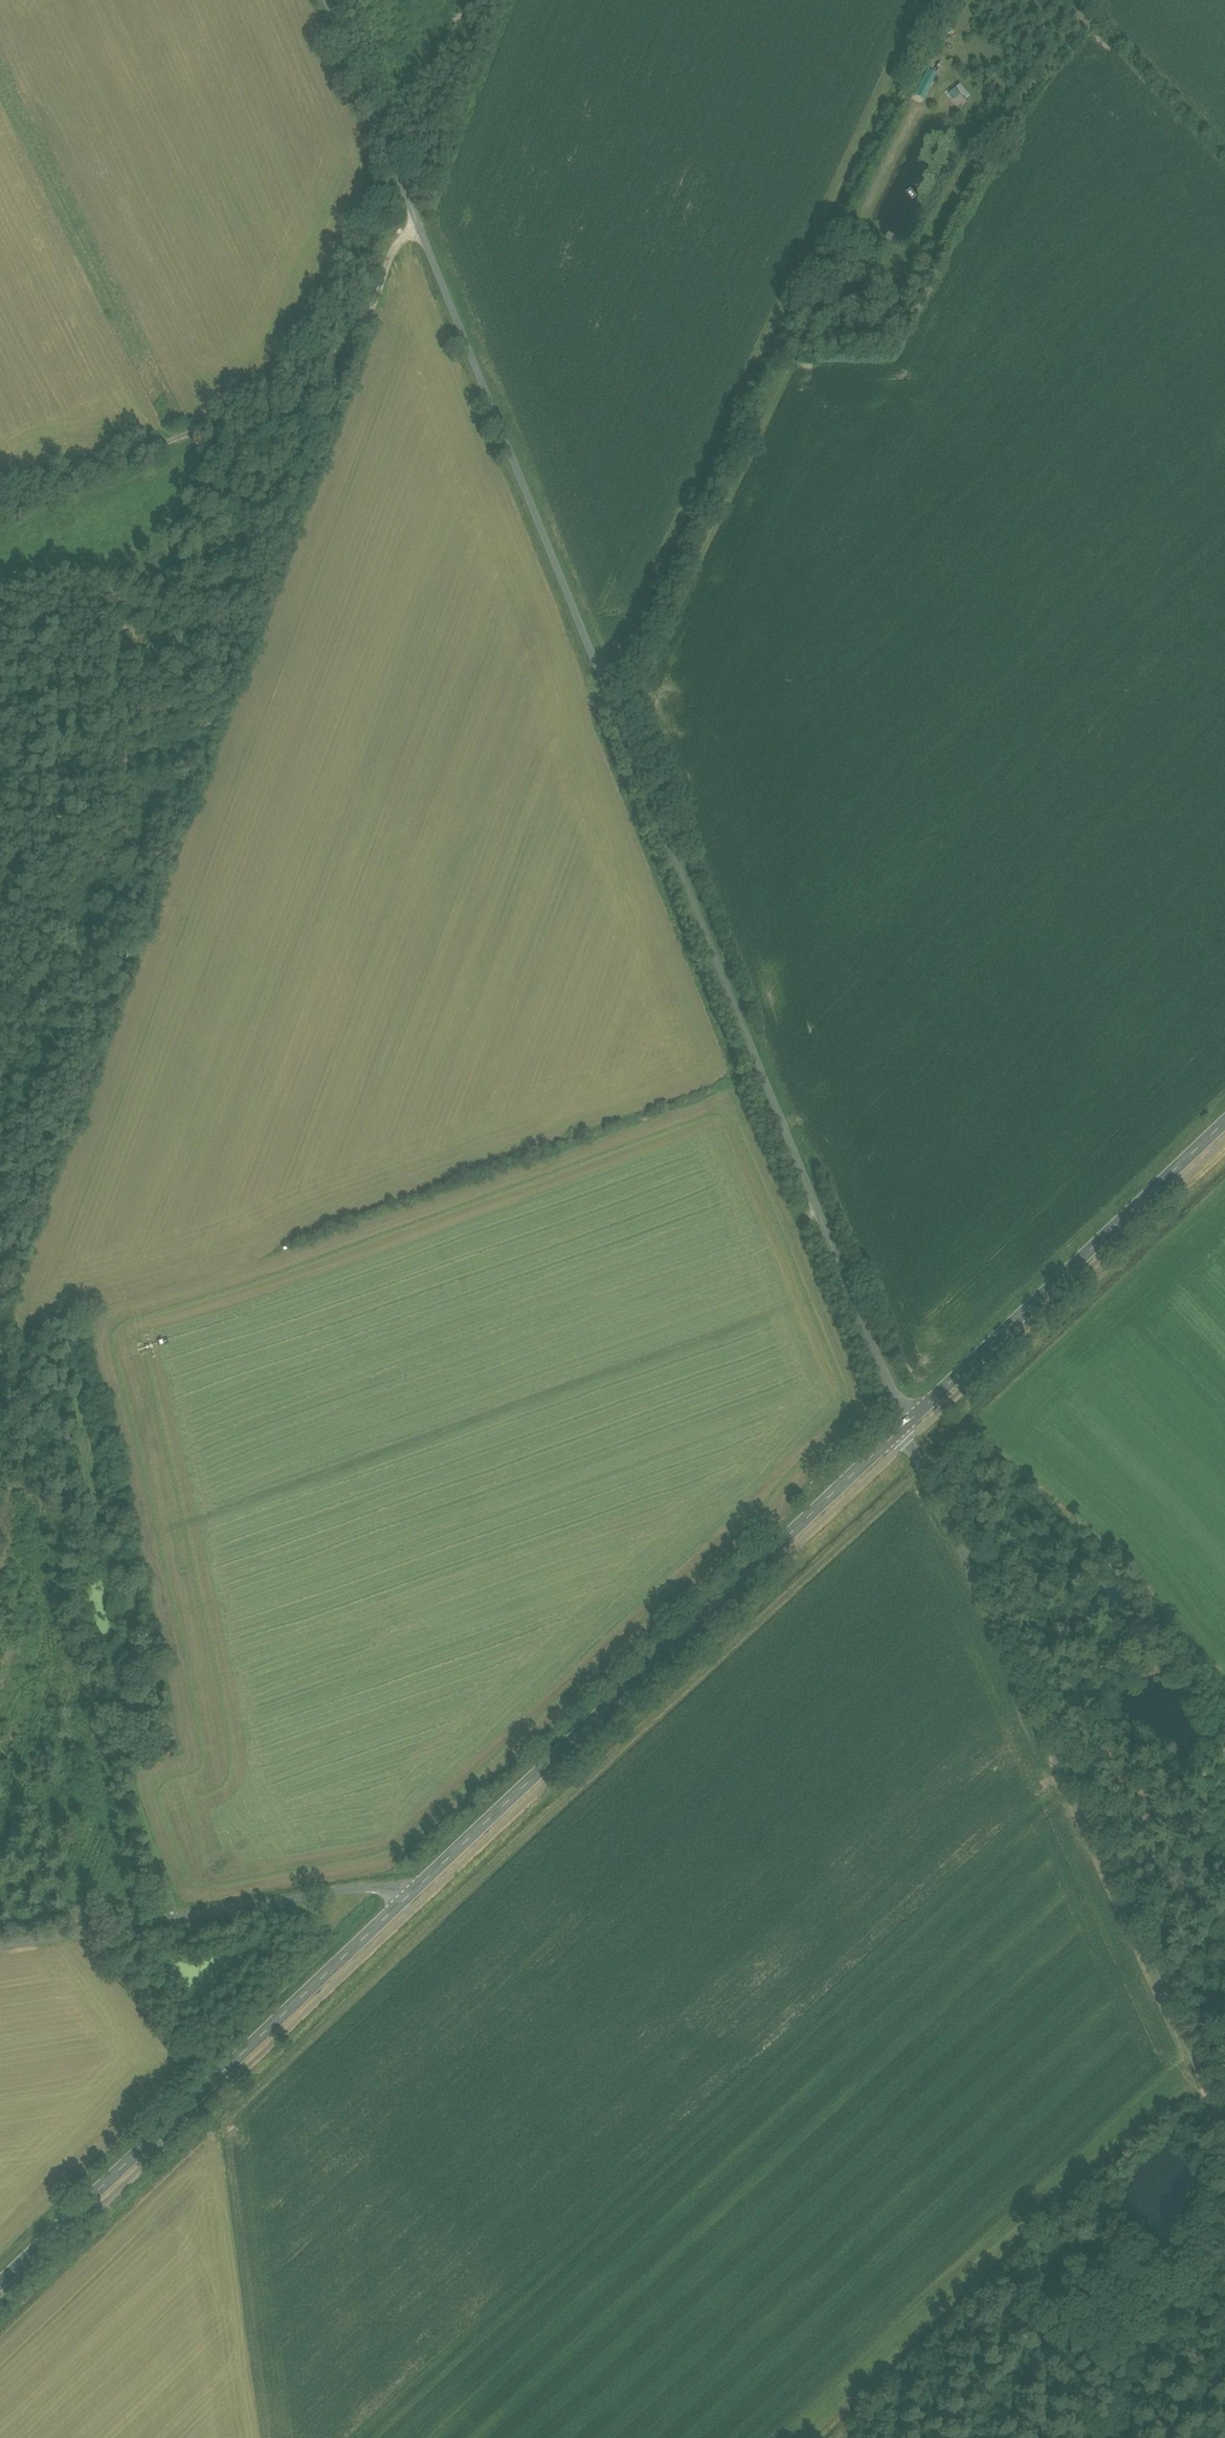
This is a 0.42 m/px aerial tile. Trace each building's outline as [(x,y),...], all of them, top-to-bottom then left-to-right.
[(932,70),(939,60),(930,53),(923,64),(932,70)] [(957,88),(947,94),(952,102),(962,95),(957,88)]
